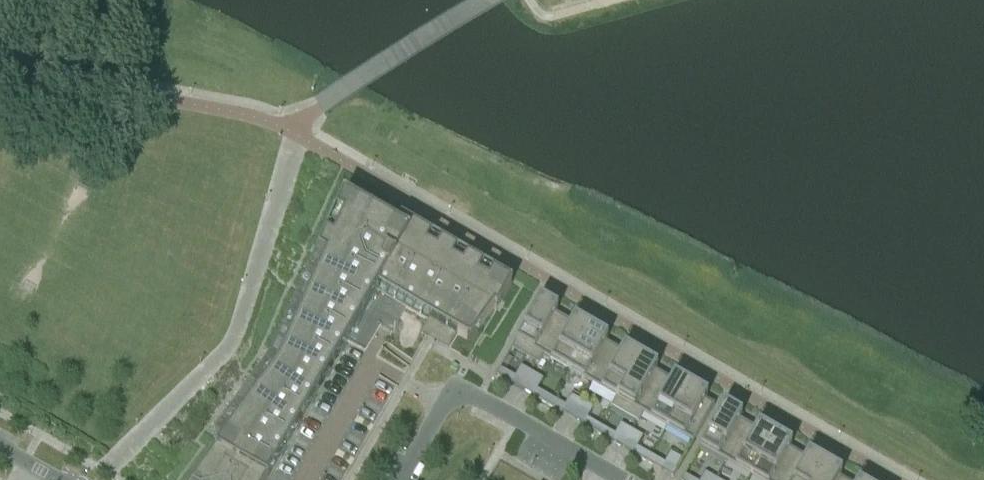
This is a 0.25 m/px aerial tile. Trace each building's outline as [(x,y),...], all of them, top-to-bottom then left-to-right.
[(457,336),(466,342),(474,327),(478,330),(493,309),(496,311),(511,284),(388,214),(388,215),(391,217),(388,222),(387,221),(386,223),(340,197),(310,265),(312,266),(305,282),(303,281),(298,293),(299,294),(292,310),(291,309),(285,321),(287,322),(280,337),(278,336),(273,348),(275,349),(268,365),(258,378),(256,377),(248,388),(250,389),(240,403),(238,402),(231,412),(233,413),(223,427),(221,426),(213,437),(222,442),(195,479),(268,479),(348,341),(377,290),(428,319),(457,336)] [(541,356),(563,319),(537,304),(516,341),(511,349),(536,364),(541,356)] [(541,356),(566,370),(588,333),(563,319),(541,356)] [(566,370),(591,385),(613,347),(588,333),(566,370)] [(591,385),(616,399),(638,362),(613,347),(591,385)] [(641,414),(663,376),(638,362),(616,399),(611,408),(636,423),(641,414)] [(514,377),(499,369),(495,376),(510,384),(514,377)] [(688,390),(663,376),(641,414),(666,428),(688,390)] [(536,390),(532,397),(546,405),(550,398),(536,390)] [(692,443),(714,406),(688,390),(666,428),(692,443)] [(564,406),(550,398),(546,405),(560,413),(564,406)] [(699,447),(725,462),(747,425),(721,410),(699,447)] [(582,426),(596,434),(600,427),(586,419),(582,426)] [(725,462),(750,476),(772,439),(747,425),(725,462)] [(614,435),(600,427),(596,434),(610,442),(614,435)] [(756,479),(782,479),(797,453),(772,439),(750,476),(756,479)] [(636,447),(632,454),(646,462),(650,456),(636,447)] [(797,453),(782,479),(815,479),(822,468),(797,453)] [(664,464),(650,456),(646,462),(660,471),(664,464)] [(822,468),(815,479),(843,479),(822,468)]
